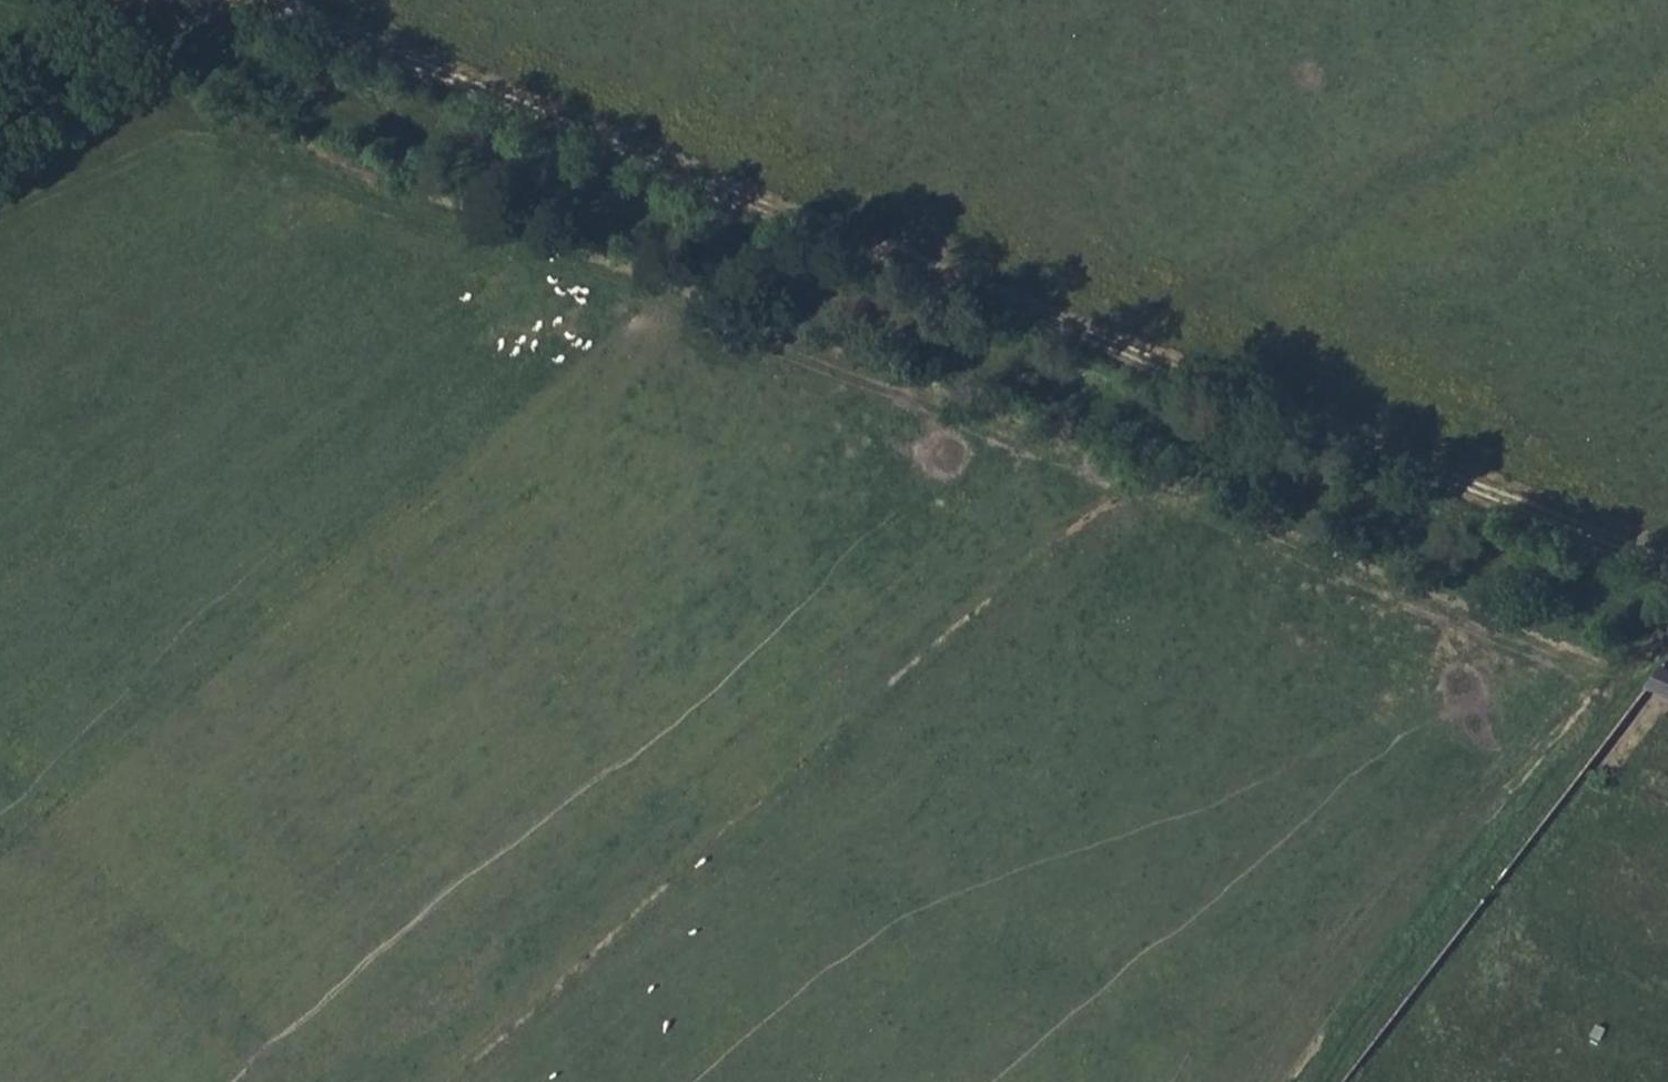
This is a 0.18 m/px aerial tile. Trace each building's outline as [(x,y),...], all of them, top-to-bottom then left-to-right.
[(1658,694),(1667,699),(1667,681),(1658,694)]
